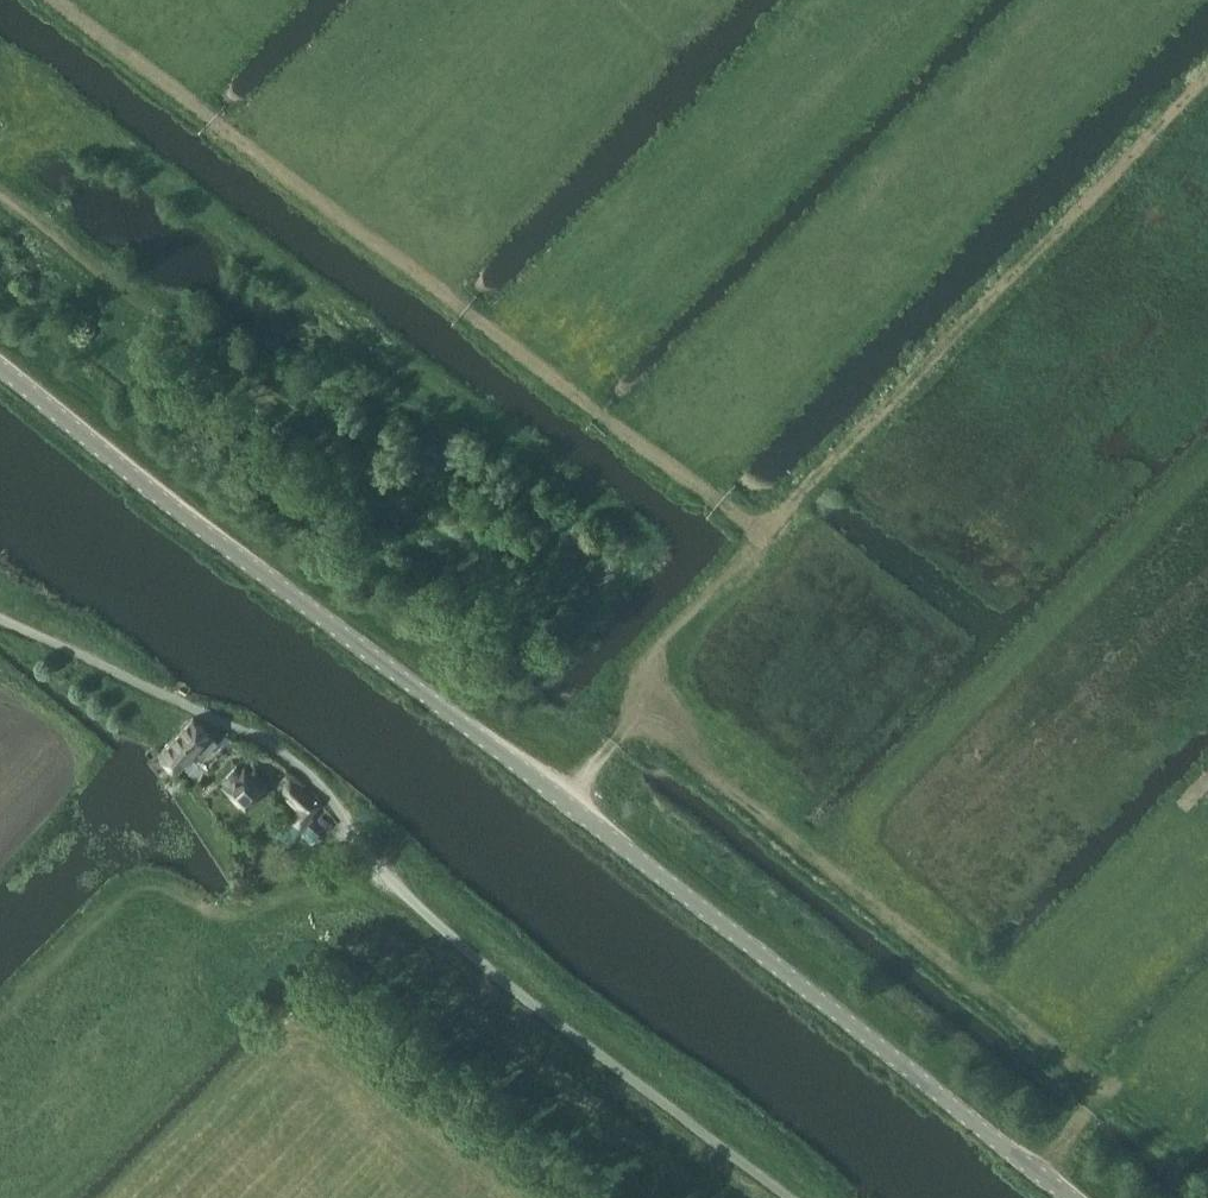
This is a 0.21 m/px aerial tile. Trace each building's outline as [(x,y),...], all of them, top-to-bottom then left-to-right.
[(179,767),(199,747),(205,754),(219,741),(195,717),(162,750),(179,767)] [(225,784),(222,787),(245,811),(268,789),(263,784),(268,780),(256,767),(251,772),(247,767),(245,769),(241,764),(223,781),(225,784)] [(302,826),(311,814),(319,803),(290,776),(284,783),(283,795),(297,808),(294,815),(292,818),(302,826)] [(292,844),(310,822),(314,817),(311,814),(302,826),(292,818),(279,834),(292,844)]
